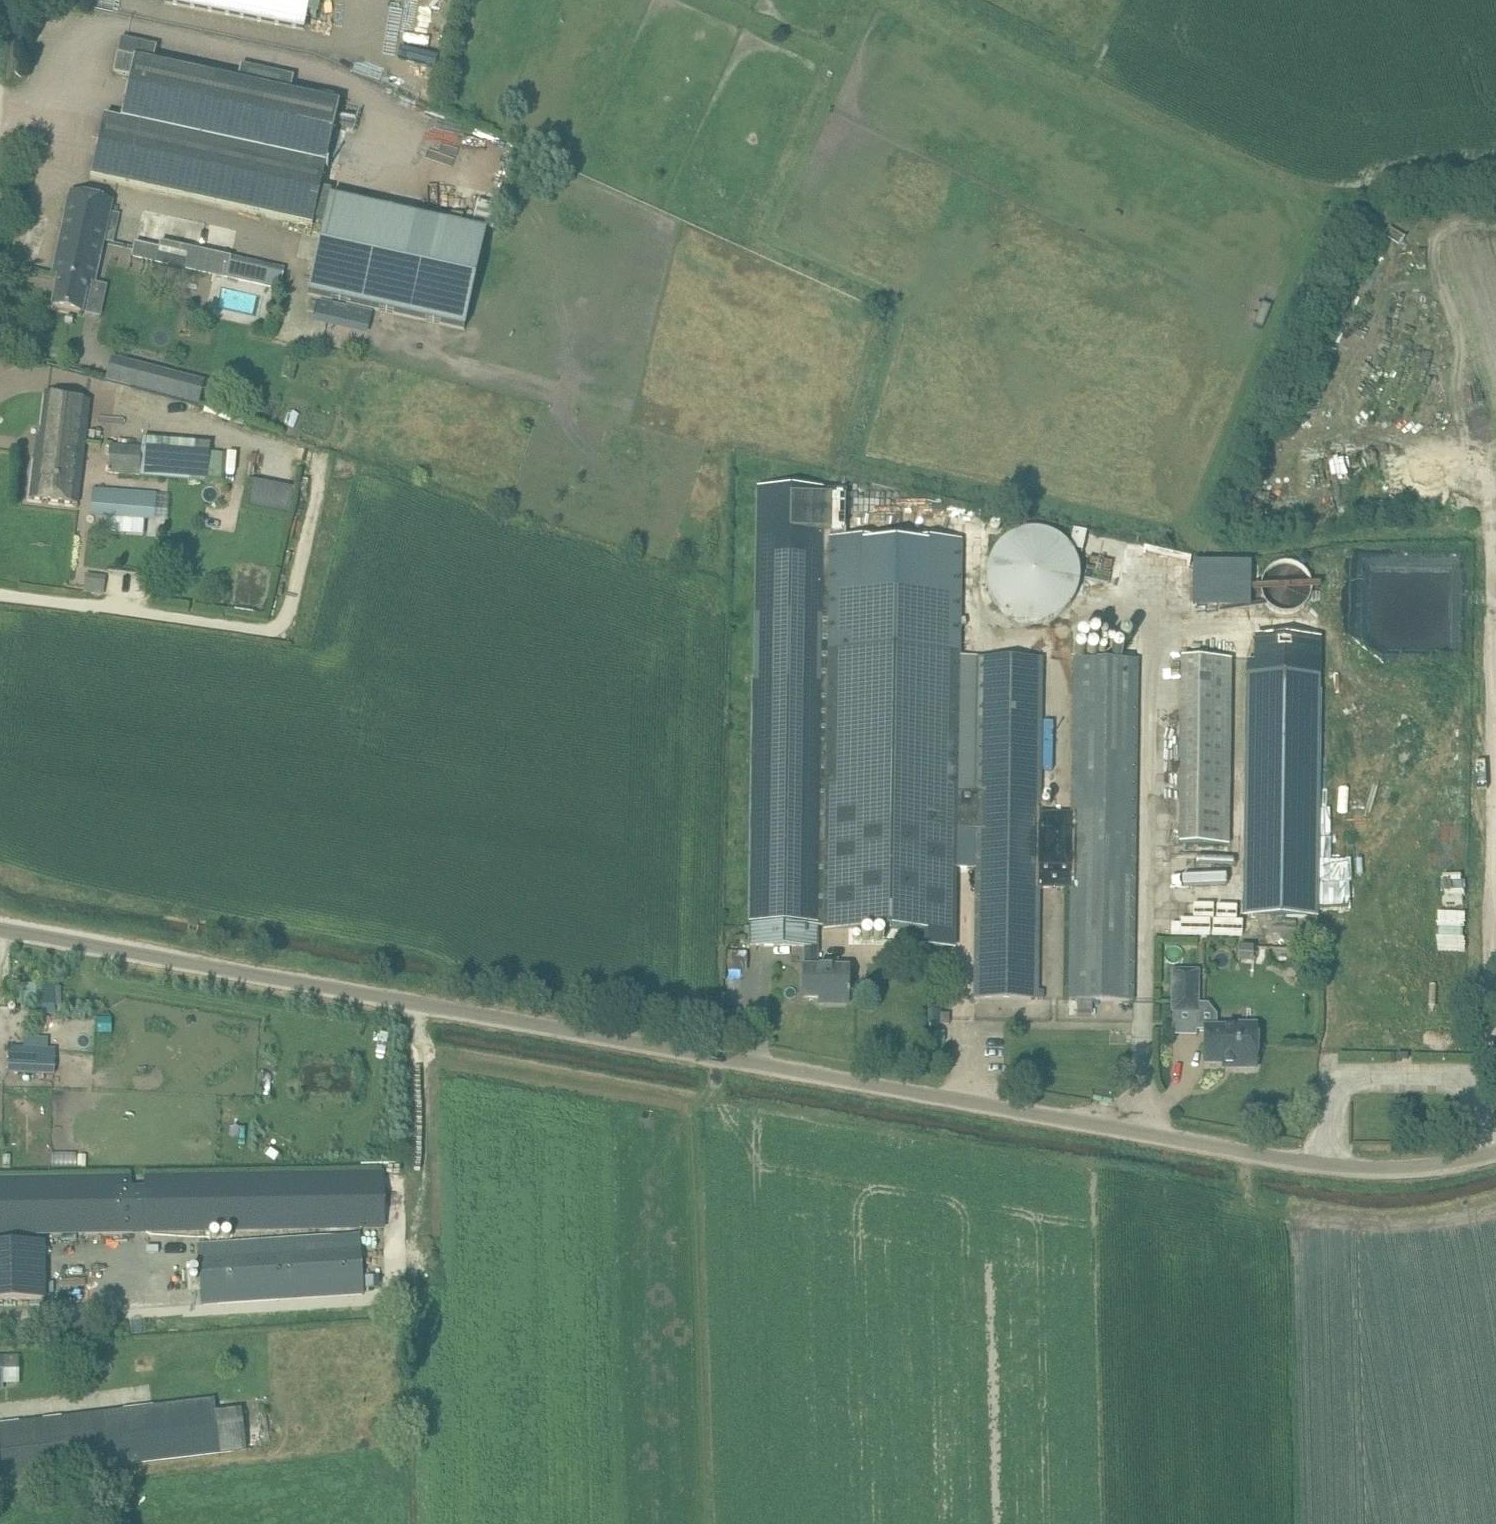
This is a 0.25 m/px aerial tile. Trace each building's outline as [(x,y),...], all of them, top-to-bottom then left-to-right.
[(303,30),(309,0),(165,0),(164,2),(303,30)] [(130,76),(121,120),(103,116),(90,178),(313,227),(320,197),(340,103),(290,91),(294,75),(240,64),(236,80),(154,62),(157,47),(120,38),(113,72),(130,76)] [(53,307),(72,311),(81,313),(87,281),(93,282),(111,201),(71,193),(53,275),(59,276),(53,307)] [(465,330),(486,234),(330,199),(308,297),(465,330)] [(495,224),(500,205),(481,200),(476,219),(495,224)] [(131,255),(192,269),(194,259),(196,252),(160,243),(159,248),(134,243),(131,255)] [(228,267),(194,259),(192,269),(226,277),(228,267)] [(111,357),(106,381),(199,404),(204,381),(111,357)] [(29,498),(49,501),(78,504),(87,399),(47,392),(40,438),(37,437),(29,498)] [(110,443),(107,472),(207,480),(209,454),(142,448),(142,446),(110,443)] [(1333,457),(1333,479),(1349,479),(1349,457),(1333,457)] [(257,479),(253,505),(292,511),(297,485),(257,479)] [(901,945),(952,945),(954,827),(976,828),(977,791),(958,791),(963,540),(830,539),(830,535),(845,535),(846,491),(825,491),(825,488),(756,487),(751,926),(818,927),(901,929),(901,945)] [(105,515),(144,518),(147,492),(94,489),(92,508),(105,509),(105,515)] [(1003,612),(1011,617),(1019,621),(1030,623),(1041,623),(1052,620),(1061,615),(1069,607),(1075,599),(1079,590),(1081,582),(1081,573),(1079,563),(1075,553),(1068,544),(1060,537),(1050,532),(1039,529),(1029,529),(1020,531),(1012,534),(1004,539),(997,546),(991,556),(988,566),(987,577),(988,588),(992,598),(997,606),(1003,612)] [(1151,548),(1103,542),(1101,557),(1149,563),(1151,548)] [(1197,560),(1196,604),(1255,605),(1255,596),(1287,596),(1286,608),(1313,608),(1313,566),(1260,566),(1260,561),(1197,560)] [(85,575),(82,592),(102,594),(104,578),(85,575)] [(1321,637),(1253,636),(1253,660),(1246,660),(1243,916),(1317,917),(1321,637)] [(977,791),(976,828),(974,998),(1038,999),(1039,888),(1071,888),(1069,1000),(1133,1001),(1138,659),(1074,658),(1072,811),(1040,811),(1042,658),(979,657),(977,791)] [(1178,845),(1230,845),(1231,658),(1181,658),(1178,845)] [(816,968),(818,927),(751,926),(750,945),(805,946),(805,968),(804,967),(803,997),(829,998),(829,1002),(847,1002),(848,968),(816,968)] [(726,951),(726,970),(739,971),(739,951),(726,951)] [(1197,970),(1173,970),(1173,1011),(1197,1011),(1197,970)] [(53,985),(35,985),(35,1007),(53,1007),(53,985)] [(949,1014),(941,1014),(941,1008),(929,1007),(928,1024),(940,1024),(949,1024),(949,1014)] [(1232,1064),(1232,1068),(1256,1068),(1256,1021),(1236,1021),(1236,1028),(1204,1028),(1204,1064),(1232,1064)] [(57,1047),(32,1049),(17,1050),(18,1077),(59,1073),(57,1047)] [(0,1179),(0,1236),(384,1230),(384,1166),(143,1174),(143,1187),(130,1187),(130,1174),(0,1179)] [(198,1246),(202,1304),(364,1293),(360,1235),(198,1246)] [(45,1241),(0,1242),(0,1301),(46,1301),(45,1241)] [(214,1400),(0,1425),(0,1479),(9,1477),(23,1476),(245,1450),(241,1409),(216,1411),(214,1400)] [(23,1476),(9,1477),(11,1491),(25,1489),(23,1476)]
